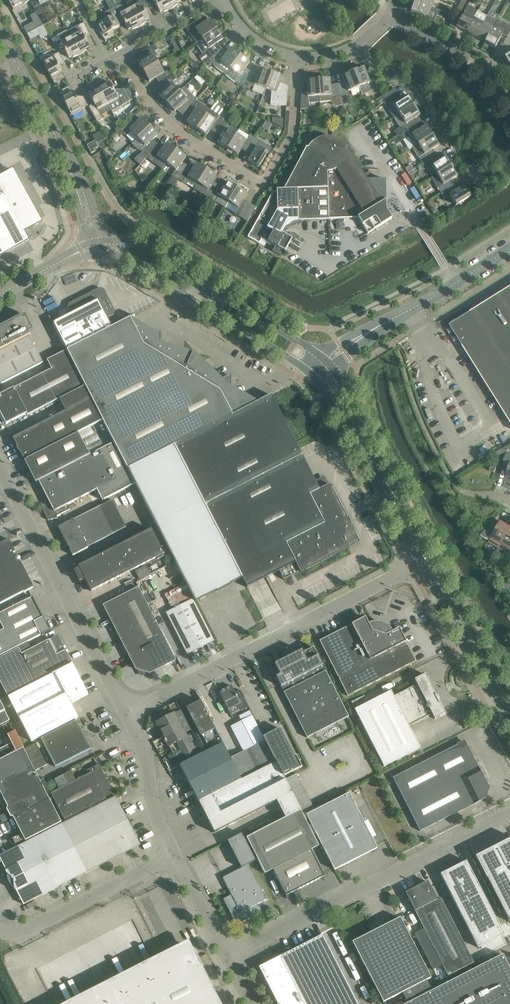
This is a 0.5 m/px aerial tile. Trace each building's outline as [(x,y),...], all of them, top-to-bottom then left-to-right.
[(13,10),(24,4),(30,0),(8,0),(13,10)] [(50,0),(34,0),(30,2),(36,13),(42,10),(40,6),(50,0)] [(140,26),(129,7),(124,9),(124,7),(122,6),(120,5),(118,6),(116,7),(112,0),(104,0),(110,10),(117,22),(122,19),(128,30),(140,26)] [(148,5),(146,0),(132,0),(127,3),(129,7),(140,26),(149,19),(143,8),(148,5)] [(171,9),(166,0),(146,0),(148,5),(154,2),(160,13),(171,9)] [(171,9),(181,1),(180,0),(166,0),(171,9)] [(414,1),(410,12),(427,18),(426,21),(433,23),(438,10),(431,7),(414,1)] [(460,19),(456,27),(466,32),(477,11),(476,11),(476,12),(474,10),(473,9),(471,8),(469,8),(467,7),(467,6),(465,10),(462,15),(460,19)] [(112,30),(119,26),(117,22),(110,10),(102,14),(101,15),(101,16),(100,18),(100,19),(100,20),(101,22),(96,25),(102,36),(105,42),(113,34),(112,30)] [(477,11),(466,32),(476,37),(484,22),(487,16),(477,11)] [(454,16),(449,26),(455,29),(456,27),(460,19),(454,16)] [(484,22),(476,37),(485,42),(484,42),(485,43),(493,27),(496,21),(487,16),(484,22)] [(196,43),(202,39),(216,29),(210,20),(205,23),(201,18),(185,27),(196,43)] [(485,43),(495,48),(502,34),(507,37),(506,37),(507,38),(509,31),(509,26),(501,21),(499,23),(496,21),(493,27),(485,43)] [(78,25),(67,31),(69,35),(80,55),(90,47),(85,39),(84,36),(89,33),(83,22),(78,25)] [(26,33),(32,30),(29,24),(23,27),(26,33)] [(204,56),(205,55),(206,56),(204,58),(207,62),(220,50),(214,45),(223,39),(216,29),(202,39),(196,43),(195,43),(204,56)] [(33,31),(27,34),(30,40),(31,40),(36,37),(33,31)] [(57,51),(57,50),(63,47),(69,58),(80,55),(69,35),(67,31),(51,40),(57,51)] [(141,59),(137,61),(143,71),(158,63),(155,58),(158,56),(155,51),(158,50),(155,44),(140,52),(143,58),(141,59)] [(225,75),(240,55),(231,48),(225,56),(220,50),(207,62),(210,66),(213,63),(216,67),(216,69),(225,75)] [(63,61),(58,52),(53,55),(42,61),(54,84),(65,78),(59,68),(63,61)] [(236,82),(243,86),(250,74),(243,70),(249,62),(240,55),(225,75),(234,82),(236,82)] [(158,63),(143,71),(149,81),(164,73),(158,63)] [(363,67),(352,71),(359,87),(362,95),(377,89),(373,78),(369,80),(363,67)] [(257,78),(250,74),(243,86),(248,89),(250,86),(253,87),(254,85),(265,89),(271,73),(260,68),(257,78)] [(179,70),(174,74),(178,79),(183,75),(179,70)] [(345,85),(338,87),(340,96),(341,100),(347,99),(346,94),(345,93),(348,91),(359,87),(352,71),(342,76),(345,85)] [(282,77),(271,73),(265,89),(271,91),(270,105),(286,106),(287,93),(276,92),(282,77)] [(330,78),(318,79),(320,102),(331,101),(331,102),(331,103),(332,104),(333,104),(333,105),(334,106),(335,106),(336,106),(337,107),(338,107),(342,106),(342,105),(341,100),(340,96),(338,87),(330,88),(330,85),(330,78)] [(301,94),(300,109),(309,109),(309,103),(320,102),(318,79),(306,80),(307,94),(301,94)] [(109,82),(97,85),(108,105),(111,109),(110,110),(111,111),(112,111),(135,98),(126,86),(120,90),(115,92),(113,90),(109,82)] [(159,94),(166,103),(179,91),(171,83),(159,94)] [(97,85),(88,93),(94,104),(89,107),(94,118),(97,122),(102,119),(100,115),(110,110),(111,109),(108,105),(97,85)] [(69,86),(59,92),(71,115),(82,109),(88,105),(83,97),(75,96),(69,86)] [(178,108),(183,113),(193,102),(196,100),(196,99),(191,95),(192,95),(184,87),(179,91),(166,103),(174,112),(178,108)] [(384,95),(381,97),(384,102),(388,100),(395,95),(392,90),(384,95)] [(388,100),(384,102),(387,108),(393,117),(394,117),(399,114),(414,105),(407,95),(399,100),(395,95),(388,100)] [(196,100),(193,102),(183,113),(190,117),(187,122),(196,129),(206,115),(209,109),(196,100)] [(399,114),(394,117),(400,127),(399,127),(396,129),(399,135),(403,133),(406,130),(414,126),(411,120),(420,115),(414,105),(399,114)] [(206,115),(196,129),(206,136),(212,127),(218,130),(224,119),(219,116),(210,110),(206,115)] [(126,136),(133,142),(149,126),(141,118),(129,130),(131,131),(126,136)] [(223,133),(217,143),(227,149),(236,134),(239,130),(229,124),(230,122),(225,120),(224,119),(218,130),(223,133)] [(403,133),(399,135),(403,140),(409,150),(412,148),(414,147),(418,145),(418,144),(432,135),(426,125),(425,126),(421,129),(418,123),(414,126),(406,130),(403,133)] [(139,151),(144,146),(145,147),(157,135),(149,126),(133,142),(131,144),(139,151)] [(242,146),(248,150),(255,138),(249,134),(246,140),(236,134),(227,149),(237,155),(242,146)] [(414,147),(412,148),(418,157),(422,163),(430,158),(427,152),(439,145),(432,135),(418,144),(418,145),(414,147)] [(306,147),(284,189),(328,188),(329,219),(348,218),(353,218),(358,218),(367,233),(377,227),(391,218),(386,210),(382,203),(386,201),(385,179),(367,179),(346,146),(345,147),(344,145),(343,144),(341,142),(339,141),(337,139),(335,138),(333,138),(331,137),(328,137),(326,137),(324,137),(322,137),(319,138),(317,139),(315,140),(313,141),(312,143),(310,144),(309,146),(308,148),(306,147)] [(271,147),(255,138),(248,150),(253,153),(248,161),(258,167),(267,153),(270,148),(271,147)] [(95,140),(86,145),(91,153),(95,151),(94,149),(98,147),(95,140)] [(147,157),(146,157),(153,162),(162,169),(166,164),(176,150),(167,143),(163,148),(161,151),(155,147),(149,153),(147,157)] [(176,150),(166,164),(176,170),(186,157),(176,150)] [(422,163),(420,164),(423,170),(425,168),(426,168),(433,177),(437,175),(451,166),(445,156),(439,159),(436,154),(430,158),(422,163)] [(178,180),(194,189),(206,169),(196,163),(190,173),(184,170),(180,176),(178,180)] [(433,177),(431,178),(437,188),(441,193),(453,186),(449,180),(457,175),(451,166),(437,175),(433,177)] [(206,196),(209,199),(218,184),(213,181),(216,175),(206,169),(194,189),(206,196)] [(22,221),(28,217),(32,223),(34,224),(36,225),(38,223),(39,221),(39,219),(13,170),(0,177),(0,187),(19,223),(22,221)] [(218,196),(228,202),(237,187),(227,181),(223,188),(218,184),(209,199),(215,202),(218,196)] [(453,186),(441,193),(444,198),(447,196),(450,195),(456,205),(470,196),(464,186),(458,189),(455,185),(453,186)] [(28,240),(25,234),(19,223),(0,187),(0,256),(28,240)] [(247,194),(237,187),(228,202),(224,208),(247,221),(252,214),(255,209),(256,207),(248,202),(242,213),(237,210),(247,194)] [(272,193),(247,237),(259,243),(262,238),(275,246),(272,251),(282,256),(292,238),(286,235),(281,232),(283,228),(284,228),(285,226),(286,225),(288,224),(289,223),(290,222),(291,222),(293,221),(295,220),(296,220),(298,220),(308,220),(321,219),(329,219),(328,188),(284,189),(276,190),(277,190),(272,193)] [(209,199),(205,205),(211,208),(215,202),(209,199)] [(430,210),(436,206),(431,200),(426,203),(430,210)] [(450,325),(509,422),(509,287),(450,325)] [(61,318),(53,323),(61,340),(67,350),(112,327),(107,318),(113,315),(115,311),(105,293),(106,292),(104,289),(99,288),(96,289),(69,303),(67,308),(70,314),(61,318)] [(1,384),(42,362),(29,336),(30,335),(29,335),(28,333),(33,331),(24,314),(11,321),(0,327),(0,382),(1,384)] [(112,327),(67,350),(85,386),(103,421),(114,442),(116,445),(220,391),(231,386),(231,375),(221,380),(197,358),(195,355),(191,354),(160,343),(160,332),(142,341),(130,318),(135,316),(134,316),(134,315),(112,327)] [(0,397),(0,413),(6,424),(26,413),(27,415),(59,399),(85,386),(67,350),(56,355),(47,360),(52,369),(14,388),(13,388),(1,394),(0,394),(0,395),(1,397),(0,397)] [(65,411),(13,438),(19,450),(18,452),(20,453),(24,461),(78,433),(103,421),(85,386),(59,399),(65,411)] [(220,391),(116,445),(127,468),(267,397),(267,396),(232,414),(220,391)] [(267,397),(127,468),(137,487),(192,595),(194,598),(195,602),(242,578),(247,588),(247,587),(266,578),(279,571),(284,580),(294,575),(296,573),(300,571),(300,572),(304,570),(305,572),(335,556),(334,555),(348,548),(348,549),(349,549),(360,543),(355,532),(354,531),(353,532),(344,514),(345,513),(332,488),(331,489),(329,484),(319,489),(314,481),(303,458),(299,449),(271,395),(267,397)] [(78,433),(24,461),(36,483),(38,482),(89,455),(78,433)] [(89,455),(38,482),(46,497),(45,498),(44,498),(46,506),(42,508),(48,520),(55,519),(58,518),(57,516),(70,509),(68,504),(96,490),(102,501),(135,484),(114,443),(101,449),(89,455)] [(496,453),(504,462),(503,466),(509,467),(508,470),(506,476),(509,477),(509,452),(502,450),(496,453)] [(112,500),(58,527),(73,556),(88,548),(87,547),(114,533),(126,528),(112,500)] [(481,535),(490,541),(489,542),(499,548),(509,529),(509,527),(501,521),(500,523),(495,520),(488,526),(481,535)] [(164,554),(158,542),(163,540),(156,527),(115,548),(127,573),(158,557),(159,559),(164,556),(163,555),(164,554)] [(499,548),(509,554),(509,529),(499,548)] [(29,590),(33,587),(20,561),(20,560),(21,560),(21,559),(21,558),(20,557),(19,557),(19,556),(18,556),(17,556),(17,557),(15,552),(8,539),(0,544),(0,604),(29,590)] [(85,579),(91,591),(127,573),(115,548),(78,566),(79,568),(73,571),(79,582),(85,579)] [(116,632),(121,642),(157,624),(138,587),(102,605),(112,624),(111,630),(116,632)] [(177,588),(167,595),(173,603),(182,596),(177,588)] [(3,629),(13,649),(49,630),(32,596),(0,613),(0,622),(3,629)] [(166,613),(187,654),(214,641),(193,599),(166,613)] [(319,640),(323,647),(347,696),(416,661),(399,628),(392,631),(391,629),(389,627),(386,625),(384,624),(382,623),(380,622),(377,622),(374,622),(371,623),(368,624),(365,617),(351,624),(352,625),(349,626),(349,625),(319,640)] [(146,673),(149,674),(176,660),(157,624),(121,642),(135,669),(138,670),(141,675),(146,673)] [(0,631),(0,656),(13,649),(3,629),(0,631)] [(54,637),(47,640),(32,648),(21,654),(18,648),(0,657),(0,681),(0,682),(7,696),(71,663),(71,662),(64,649),(59,638),(54,637)] [(276,677),(301,727),(307,738),(348,716),(313,647),(302,653),(301,650),(275,664),(280,675),(276,677)] [(31,742),(75,719),(78,718),(70,703),(88,694),(72,664),(8,697),(31,742)] [(425,674),(414,680),(417,685),(394,696),(391,691),(354,709),(383,766),(420,748),(409,726),(432,714),(434,719),(445,714),(440,703),(440,702),(439,700),(439,699),(438,698),(437,696),(436,695),(435,695),(425,674)] [(223,690),(219,692),(220,693),(228,710),(237,705),(239,711),(248,706),(240,690),(235,693),(231,686),(223,690)] [(200,701),(186,708),(198,731),(208,751),(222,744),(200,701)] [(9,720),(0,702),(0,724),(9,720)] [(174,714),(157,723),(158,725),(163,736),(174,757),(182,753),(191,748),(196,757),(208,751),(198,731),(195,732),(185,737),(184,734),(191,730),(181,711),(176,702),(169,705),(174,714)] [(55,767),(89,750),(91,749),(76,720),(41,738),(55,767)] [(264,737),(265,740),(275,758),(276,761),(284,776),(301,767),(298,761),(300,760),(298,754),(294,756),(280,728),(275,731),(266,735),(267,736),(264,737)] [(0,749),(0,753),(3,758),(16,751),(23,748),(23,747),(15,731),(7,735),(12,743),(0,749)] [(265,740),(230,758),(232,762),(239,776),(275,758),(265,740)] [(392,777),(420,831),(485,798),(488,788),(464,741),(392,777)] [(36,743),(25,748),(36,770),(47,764),(36,743)] [(186,762),(180,765),(188,782),(189,783),(205,775),(232,762),(230,758),(222,744),(208,751),(196,757),(186,762)] [(8,813),(46,794),(23,748),(16,751),(3,758),(0,759),(0,792),(7,807),(6,809),(8,813)] [(182,753),(174,757),(179,766),(180,765),(186,762),(196,757),(191,748),(182,753)] [(241,780),(198,801),(214,833),(276,801),(285,818),(300,810),(301,810),(292,793),(285,779),(284,776),(276,761),(241,780)] [(205,775),(189,783),(198,801),(241,780),(239,776),(232,762),(205,775)] [(64,820),(114,795),(98,764),(86,770),(88,774),(76,780),(71,771),(54,779),(55,782),(47,786),(64,820)] [(296,774),(285,779),(292,793),(301,810),(303,814),(314,808),(296,774)] [(349,793),(306,815),(334,870),(377,848),(349,793)] [(8,813),(10,817),(13,817),(21,834),(13,838),(16,845),(61,822),(46,794),(8,813)] [(115,797),(57,826),(81,875),(140,845),(115,797)] [(285,818),(246,838),(265,874),(273,870),(286,896),(324,876),(310,850),(318,846),(300,810),(285,818)] [(56,887),(81,875),(57,826),(32,839),(56,887)] [(241,868),(222,878),(231,895),(223,899),(234,919),(236,919),(238,924),(262,912),(258,904),(266,899),(248,864),(255,861),(242,834),(227,841),(241,868)] [(32,839),(0,855),(0,859),(6,871),(5,871),(6,873),(7,874),(7,876),(7,878),(8,881),(9,883),(10,884),(12,886),(14,887),(14,888),(15,890),(16,890),(23,904),(56,887),(32,839)] [(475,857),(508,921),(509,920),(509,839),(505,841),(475,857)] [(477,883),(466,861),(463,862),(463,863),(444,873),(443,872),(440,874),(478,948),(503,935),(503,934),(477,883)] [(409,890),(405,892),(410,902),(415,911),(424,929),(414,934),(433,970),(442,965),(448,976),(474,963),(468,952),(440,898),(437,899),(432,890),(427,882),(421,885),(421,884),(416,886),(416,885),(415,885),(408,888),(409,889),(409,890)] [(378,929),(352,942),(383,1002),(402,993),(404,998),(429,985),(426,980),(430,978),(430,977),(400,918),(391,922),(378,929)] [(304,1003),(358,1003),(323,934),(280,956),(304,1003)] [(214,991),(207,976),(216,972),(207,954),(198,958),(194,949),(193,949),(188,940),(162,954),(152,959),(64,1003),(221,1003),(214,991)] [(406,1003),(509,1003),(509,965),(508,966),(502,955),(476,968),(441,986),(432,991),(429,985),(404,998),(407,1003),(406,1003)] [(277,1003),(304,1003),(280,956),(258,967),(277,1003)]
